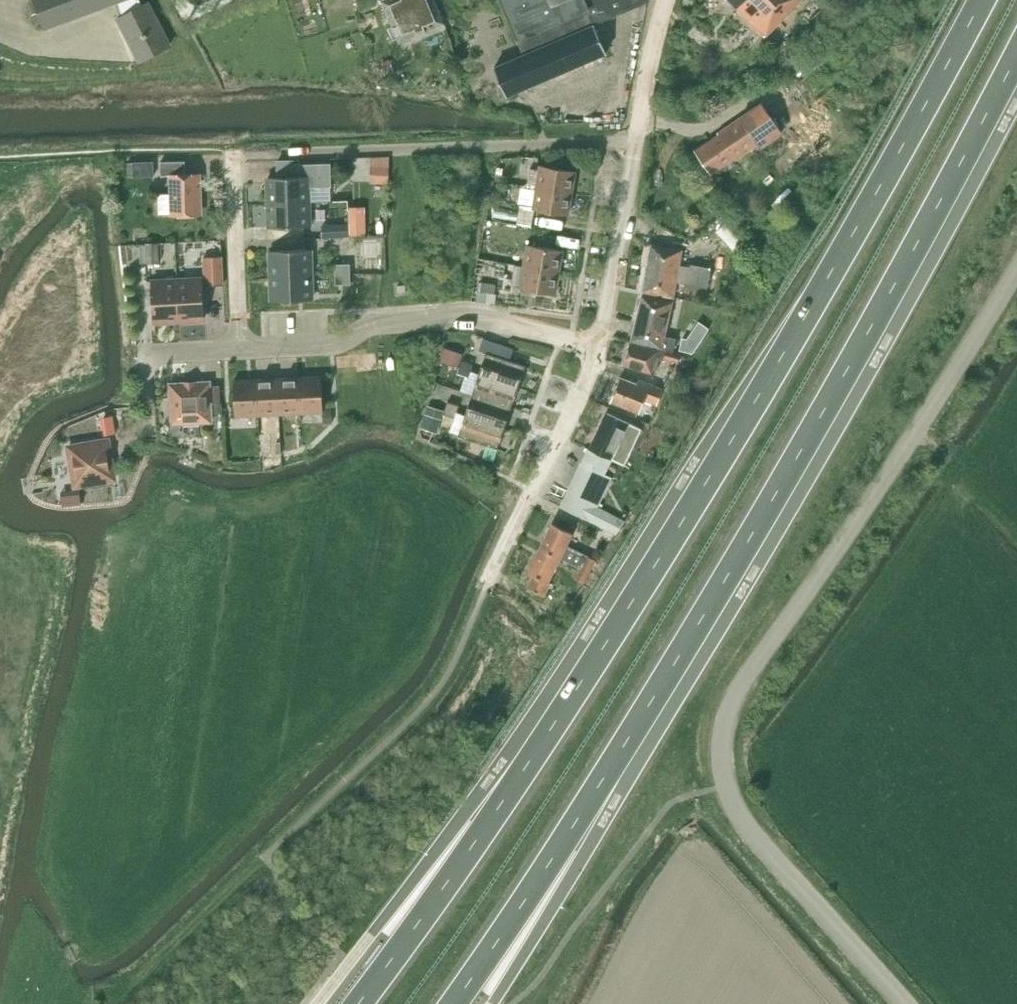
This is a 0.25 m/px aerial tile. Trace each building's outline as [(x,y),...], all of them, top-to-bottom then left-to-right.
[(45,25),(44,25),(45,27),(119,0),(36,0),(45,25)] [(139,0),(119,0),(125,15),(118,19),(140,61),(170,46),(148,3),(142,6),(139,0)] [(363,11),(381,3),(380,0),(358,0),(363,11)] [(400,41),(445,23),(435,0),(382,0),(400,41)] [(524,55),(494,67),(507,96),(607,53),(594,26),(595,25),(594,24),(650,0),(500,0),(524,55)] [(765,36),(800,0),(729,0),(765,36)] [(803,65),(796,55),(781,64),(788,75),(803,65)] [(396,77),(391,64),(382,68),(386,80),(396,77)] [(718,133),(719,135),(696,150),(712,174),(735,158),(736,160),(759,144),(761,147),(781,133),(761,104),(718,133)] [(390,157),(372,157),(371,183),(389,183),(390,157)] [(159,215),(173,214),(173,215),(200,215),(199,174),(185,174),(185,161),(161,162),(161,176),(172,175),(173,194),(158,195),(159,215)] [(154,162),(127,163),(128,179),(154,177),(154,162)] [(331,163),(300,164),(301,177),(268,178),(269,203),(309,202),(308,187),(332,187),(331,163)] [(572,193),(575,172),(541,166),(537,188),(572,193)] [(520,207),(534,209),(568,215),(572,193),(537,188),(523,186),(520,207)] [(348,201),(333,202),(333,211),(349,211),(348,201)] [(269,203),(270,228),(310,227),(309,202),(269,203)] [(365,207),(349,208),(350,236),(366,235),(365,207)] [(692,241),(698,247),(703,243),(709,249),(730,231),(719,218),(692,241)] [(773,222),(760,234),(767,243),(781,231),(773,222)] [(322,226),(322,239),(350,238),(350,225),(322,226)] [(385,237),(361,238),(362,254),(386,253),(385,237)] [(158,243),(145,244),(146,264),(159,264),(158,243)] [(174,243),(163,244),(163,256),(174,255),(174,243)] [(559,272),(563,251),(528,245),(524,267),(559,272)] [(674,295),(683,297),(685,284),(708,288),(711,268),(691,264),(691,267),(680,265),(682,250),(652,245),(643,292),(674,297),(674,295)] [(311,275),(311,250),(271,251),(271,276),(311,275)] [(223,285),(222,257),(208,257),(209,285),(223,285)] [(335,274),(351,273),(350,264),(335,264),(335,274)] [(521,288),(555,294),(559,272),(524,267),(521,288)] [(336,285),(339,284),(351,284),(351,273),(335,274),(336,285)] [(271,276),(272,301),(312,300),(311,275),(271,276)] [(201,278),(177,280),(179,322),(203,321),(201,278)] [(154,323),(179,322),(177,280),(152,281),(154,323)] [(674,352),(676,339),(665,336),(673,302),(643,295),(632,341),(658,347),(674,352)] [(687,341),(682,339),(679,351),(692,354),(694,346),(687,341)] [(526,366),(497,357),(501,346),(490,342),(486,353),(479,374),(519,387),(526,366)] [(664,360),(665,359),(678,363),(681,354),(674,352),(658,347),(657,350),(631,342),(625,365),(651,373),(655,374),(660,359),(664,360)] [(458,367),(463,354),(444,347),(439,360),(458,367)] [(460,368),(471,371),(474,364),(462,361),(460,368)] [(458,373),(469,377),(471,371),(460,368),(458,373)] [(479,374),(473,394),(512,408),(519,387),(479,374)] [(323,410),(321,376),(299,378),(301,413),(323,412),(323,410)] [(278,379),(279,415),(301,413),(299,378),(278,379)] [(611,402),(639,413),(644,400),(657,405),(663,390),(639,380),(637,384),(620,378),(611,402)] [(256,380),(258,416),(279,415),(278,379),(256,380)] [(256,380),(234,381),(236,417),(258,416),(256,380)] [(172,424),(212,422),(210,382),(170,384),(172,424)] [(473,394),(466,415),(505,428),(512,408),(473,394)] [(446,408),(457,412),(460,406),(448,402),(446,408)] [(223,403),(214,403),(214,415),(223,414),(223,403)] [(439,425),(443,411),(429,406),(424,420),(439,425)] [(455,418),(457,412),(446,408),(444,414),(455,418)] [(332,410),(323,410),(323,412),(324,423),(333,423),(332,410)] [(590,449),(561,507),(566,510),(561,519),(578,527),(595,535),(599,526),(615,535),(624,521),(597,507),(612,477),(604,474),(612,459),(625,465),(642,429),(606,413),(590,449)] [(459,436),(498,449),(505,428),(466,415),(459,436)] [(290,422),(282,422),(282,444),(291,444),(290,422)] [(260,453),(271,453),(270,434),(260,435),(260,453)] [(69,447),(75,486),(115,480),(108,440),(69,447)] [(78,493),(60,496),(62,507),(80,504),(78,493)] [(553,523),(540,548),(560,558),(580,568),(590,572),(596,560),(567,546),(573,533),(553,523)] [(528,572),(534,575),(528,588),(544,596),(551,582),(549,581),(560,558),(540,548),(528,572)] [(584,584),(590,572),(580,568),(575,579),(584,584)]
